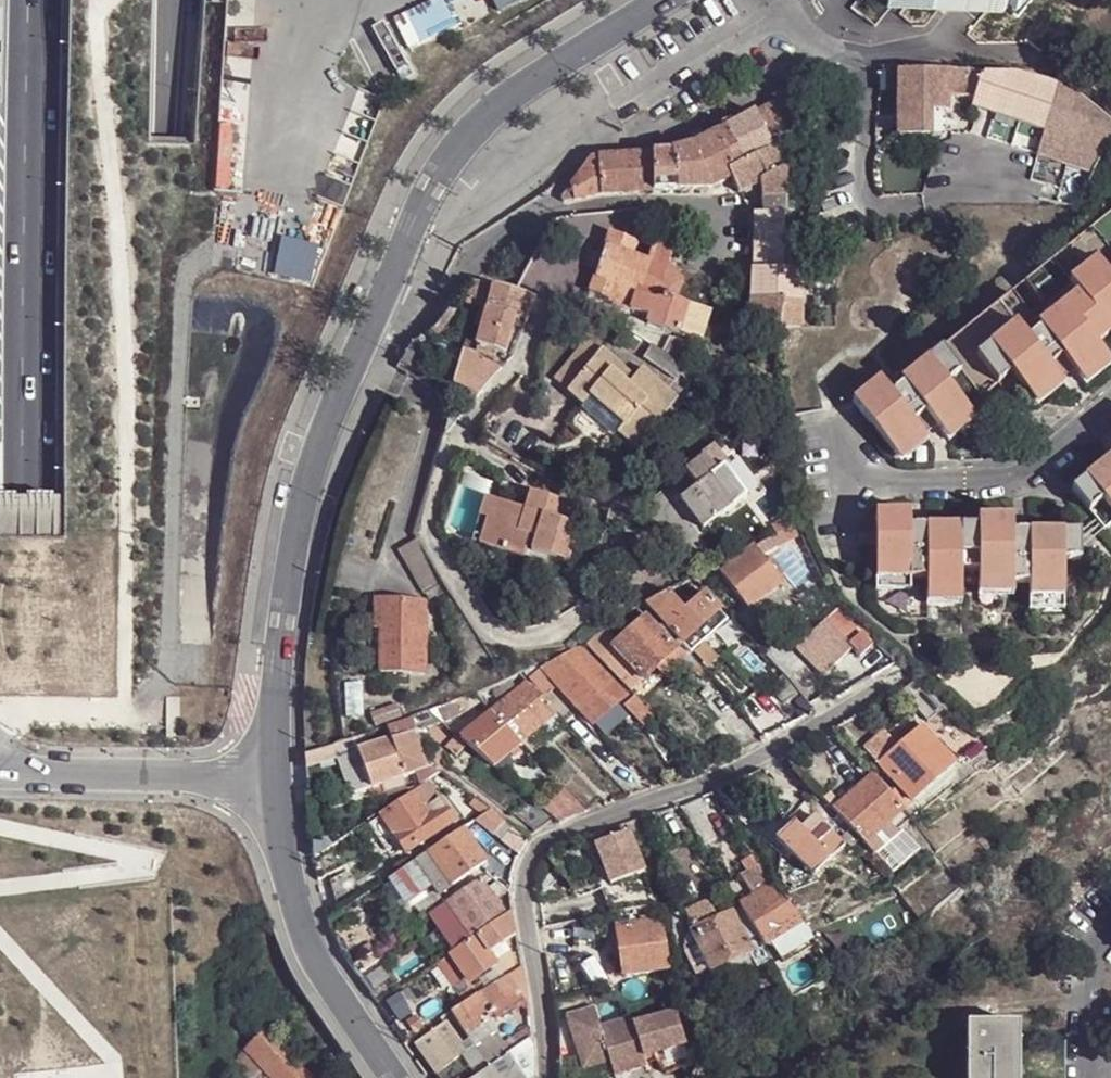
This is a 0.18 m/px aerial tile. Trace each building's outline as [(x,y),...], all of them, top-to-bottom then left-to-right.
[(497,10),(517,0),(492,0),(497,10)] [(882,15),(956,20),(997,20),(1001,13),(1011,20),(1031,0),(894,0),(882,15)] [(416,46),(453,29),(440,1),(403,19),(416,46)] [(901,115),(949,114),(950,102),(970,100),(972,77),(973,74),(934,72),(903,75),(902,83),(901,115)] [(972,77),(970,100),(975,100),(970,109),(1065,140),(1055,160),(1096,178),(1110,150),(1110,122),(1063,91),(1042,84),(1014,79),(972,77)] [(782,99),(756,114),(769,139),(792,135),(795,104),(782,99)] [(756,114),(698,145),(713,194),(732,179),(729,174),(775,150),(769,139),(756,114)] [(949,114),(901,115),(900,132),(947,132),(949,114)] [(790,170),(792,135),(769,139),(775,150),(784,171),(787,171),(790,170)] [(698,145),(677,152),(679,195),(713,194),(698,145)] [(775,150),(729,174),(732,179),(740,195),(766,184),(766,201),(788,201),(787,171),(784,171),(775,150)] [(645,156),(656,196),(679,195),(677,152),(654,154),(645,156)] [(562,207),(575,204),(609,198),(656,196),(645,156),(590,162),(559,205),(562,207)] [(755,274),(783,275),(783,258),(784,217),(793,217),(792,199),(788,201),(766,201),(766,216),(756,216),(755,274)] [(851,397),(893,449),(920,428),(916,424),(930,414),(936,422),(942,429),(968,407),(945,379),(960,367),(980,393),(1009,370),(1030,395),(1058,372),(1055,369),(1067,359),(1073,368),(1078,373),(1106,351),(1098,341),(1110,331),(1110,207),(901,377),(903,379),(890,390),(878,375),(851,397)] [(799,234),(798,258),(801,258),(802,252),(815,252),(815,247),(823,247),(823,233),(799,234)] [(643,294),(676,306),(683,285),(669,273),(675,252),(656,245),(649,265),(636,261),(640,248),(611,238),(606,252),(590,296),(636,313),(643,294)] [(798,258),(783,258),(783,275),(801,275),(801,258),(798,258)] [(755,274),(753,274),(751,331),(783,332),(783,275),(755,274)] [(801,333),(801,275),(783,275),(783,332),(801,333)] [(522,321),(526,323),(534,298),(493,286),(474,347),(502,355),(512,325),(513,319),(522,321)] [(643,294),(636,313),(652,319),(649,327),(680,336),(684,322),(688,310),(676,306),(643,294)] [(522,321),(513,319),(512,325),(520,327),(522,321)] [(1078,373),(1085,383),(1110,362),(1110,357),(1106,351),(1078,373)] [(452,386),(479,396),(500,371),(461,352),(452,386)] [(678,387),(683,377),(650,355),(644,366),(678,387)] [(593,357),(566,390),(583,404),(590,396),(624,425),(618,432),(636,449),(677,400),(641,371),(633,379),(625,371),(617,379),(593,357)] [(1061,377),(1073,368),(1067,359),(1055,369),(1058,372),(1061,377)] [(1058,372),(1030,395),(1037,403),(1065,381),(1061,377),(1058,372)] [(624,425),(590,396),(583,404),(580,407),(613,437),(618,432),(624,425)] [(968,407),(942,429),(949,437),(975,415),(968,407)] [(923,432),(936,422),(930,414),(916,424),(920,428),(923,432)] [(920,428),(893,449),(900,458),(927,437),(923,432),(920,428)] [(699,479),(679,494),(702,524),(744,492),(721,462),(714,468),(702,452),(687,464),(699,479)] [(1071,485),(1104,525),(1110,519),(1110,452),(1071,485)] [(543,494),(530,490),(526,507),(538,511),(543,494)] [(489,518),(481,545),(526,556),(532,535),(538,536),(534,550),(571,560),(581,523),(564,518),(569,500),(543,494),(538,511),(526,507),(500,500),(495,520),(489,518)] [(477,528),(474,541),(481,545),(489,518),(495,520),(500,500),(486,495),(477,528)] [(908,508),(874,508),(875,527),(857,528),(857,539),(875,538),(875,573),(909,573),(926,573),(926,589),(961,589),(961,567),(961,558),(977,558),(977,567),(977,580),(1013,579),(1029,579),(1029,594),(1064,594),(1063,555),(1079,555),(1078,527),(1012,528),(1012,512),(977,513),(977,522),(908,522),(908,508)] [(776,536),(773,537),(780,550),(808,535),(800,520),(775,534),(776,536)] [(773,537),(760,545),(769,557),(780,550),(773,537)] [(753,608),(787,581),(769,557),(760,545),(726,573),(753,608)] [(427,587),(440,579),(420,548),(407,556),(427,587)] [(977,558),(961,558),(961,567),(977,567),(977,558)] [(909,573),(875,573),(876,586),(909,585),(909,573)] [(1013,579),(977,580),(977,591),(1013,591),(1013,579)] [(671,587),(648,599),(653,604),(687,643),(725,610),(708,591),(689,607),(671,587)] [(961,589),(926,589),(926,600),(961,600),(961,589)] [(1064,594),(1029,594),(1029,606),(1064,605),(1064,594)] [(411,672),(425,669),(422,595),(372,597),(373,625),(379,626),(380,671),(388,672),(411,672)] [(653,604),(648,599),(642,602),(648,609),(653,604)] [(606,621),(588,639),(591,643),(610,663),(623,651),(644,674),(656,663),(661,659),(669,668),(684,654),(699,671),(705,665),(695,653),(687,643),(653,604),(648,609),(619,636),(606,621)] [(725,610),(687,643),(695,653),(734,621),(725,610)] [(862,657),(874,646),(844,613),(802,651),(828,679),(858,653),(862,657)] [(571,691),(556,674),(588,645),(583,640),(569,651),(567,649),(558,656),(557,656),(551,660),(550,660),(529,676),(531,678),(554,706),(571,691)] [(591,643),(588,645),(616,676),(620,673),(610,663),(591,643)] [(571,691),(585,706),(613,679),(616,676),(588,645),(556,674),(571,691)] [(610,663),(620,673),(632,686),(644,674),(623,651),(610,663)] [(661,659),(656,663),(665,672),(669,668),(661,659)] [(411,672),(388,672),(389,688),(411,687),(411,672)] [(789,707),(803,696),(791,682),(784,673),(771,685),(789,707)] [(531,678),(496,709),(525,741),(542,726),(556,712),(558,711),(554,706),(531,678)] [(613,679),(585,706),(601,723),(630,697),(613,679)] [(904,693),(911,700),(933,725),(948,712),(925,689),(916,682),(904,693)] [(345,719),(363,718),(362,685),(344,686),(345,719)] [(448,719),(486,698),(477,689),(433,706),(448,719)] [(656,712),(640,694),(626,707),(643,724),(656,712)] [(397,721),(406,718),(400,705),(374,717),(380,729),(388,725),(397,721)] [(406,718),(397,721),(402,738),(421,753),(435,765),(424,730),(448,719),(433,706),(406,718)] [(497,766),(525,741),(496,709),(466,736),(473,743),(497,766)] [(556,712),(542,726),(552,737),(567,724),(556,712)] [(886,728),(864,745),(911,805),(954,770),(923,730),(900,747),(886,728)] [(466,736),(464,735),(452,748),(461,756),(473,743),(466,736)] [(402,738),(392,741),(400,760),(408,757),(421,753),(402,738)] [(392,741),(361,752),(372,786),(379,784),(383,782),(405,774),(400,760),(392,741)] [(341,743),(312,754),(317,794),(348,790),(341,743)] [(358,790),(372,786),(361,752),(346,756),(358,790)] [(412,772),(435,765),(421,753),(408,757),(412,772)] [(580,779),(568,791),(586,811),(598,799),(580,779)] [(876,781),(834,814),(848,832),(859,846),(873,864),(898,843),(891,833),(907,820),(876,781)] [(408,852),(453,821),(427,785),(382,816),(401,842),(408,852)] [(565,787),(542,807),(558,823),(587,813),(586,811),(568,791),(565,787)] [(550,818),(528,798),(514,815),(534,832),(538,831),(550,818)] [(488,809),(478,801),(474,806),(483,813),(488,809)] [(829,819),(834,814),(824,801),(819,806),(829,819)] [(483,813),(470,821),(491,836),(503,820),(488,809),(483,813)] [(848,832),(834,814),(829,819),(842,837),(848,832)] [(382,816),(372,824),(389,850),(401,842),(382,816)] [(794,826),(776,840),(810,883),(829,868),(828,865),(840,855),(814,823),(801,834),(794,826)] [(388,876),(407,903),(435,883),(432,879),(440,875),(447,885),(483,860),(461,827),(388,876)] [(610,912),(656,906),(634,831),(599,842),(612,883),(602,886),(610,912)] [(859,846),(848,832),(842,837),(841,837),(853,851),(859,846)] [(776,885),(752,849),(741,856),(748,866),(741,871),(756,893),(740,904),(742,907),(743,908),(760,938),(766,947),(772,944),(781,957),(797,947),(787,934),(798,926),(801,931),(806,928),(776,885)] [(349,872),(330,881),(337,908),(361,895),(349,872)] [(481,878),(499,902),(513,891),(486,876),(481,878)] [(472,934),(504,912),(499,902),(481,878),(448,901),(472,934)] [(448,901),(430,913),(456,951),(474,938),(472,934),(448,901)] [(712,906),(688,920),(695,933),(720,921),(712,906)] [(720,921),(695,933),(702,948),(714,971),(715,974),(721,970),(731,965),(737,963),(755,954),(749,944),(760,938),(743,908),(720,921)] [(473,982),(492,969),(485,957),(516,936),(511,912),(474,938),(456,951),(452,954),(468,974),(473,982)] [(626,978),(668,974),(661,925),(619,930),(626,978)] [(760,938),(749,944),(755,954),(737,963),(740,968),(744,975),(773,959),(766,947),(760,938)] [(702,948),(688,955),(701,978),(714,971),(702,948)] [(452,954),(438,964),(451,984),(468,974),(452,954)] [(731,965),(721,970),(725,977),(735,972),(734,971),(731,965)] [(463,1006),(455,1011),(491,1065),(508,1054),(531,1039),(530,1026),(507,1041),(499,1030),(491,1035),(481,1020),(495,1011),(492,1007),(525,986),(521,967),(477,996),(463,1006)] [(526,998),(525,986),(492,1007),(495,1011),(499,1017),(526,998)] [(458,999),(463,1006),(477,996),(473,990),(458,999)] [(695,1002),(702,1020),(714,1016),(708,998),(695,1002)] [(567,1021),(585,1073),(611,1065),(616,1077),(618,1077),(647,1068),(644,1061),(645,1060),(634,1027),(633,1027),(631,1021),(601,1032),(594,1012),(567,1021)] [(675,1013),(634,1027),(645,1060),(656,1057),(658,1063),(665,1075),(692,1066),(686,1047),(675,1013)] [(406,1027),(415,1039),(425,1032),(416,1020),(406,1027)] [(476,1075),(471,1069),(475,1066),(447,1024),(417,1043),(441,1077),(472,1077),(476,1075)] [(1019,1027),(968,1026),(967,1077),(1018,1077),(1019,1027)] [(271,1035),(236,1065),(247,1077),(309,1077),(271,1035)] [(532,1057),(531,1039),(508,1054),(510,1057),(517,1067),(532,1057)] [(524,1077),(517,1067),(510,1057),(478,1077),(523,1077),(524,1077)] [(532,1057),(517,1067),(524,1077),(534,1071),(532,1057)]
